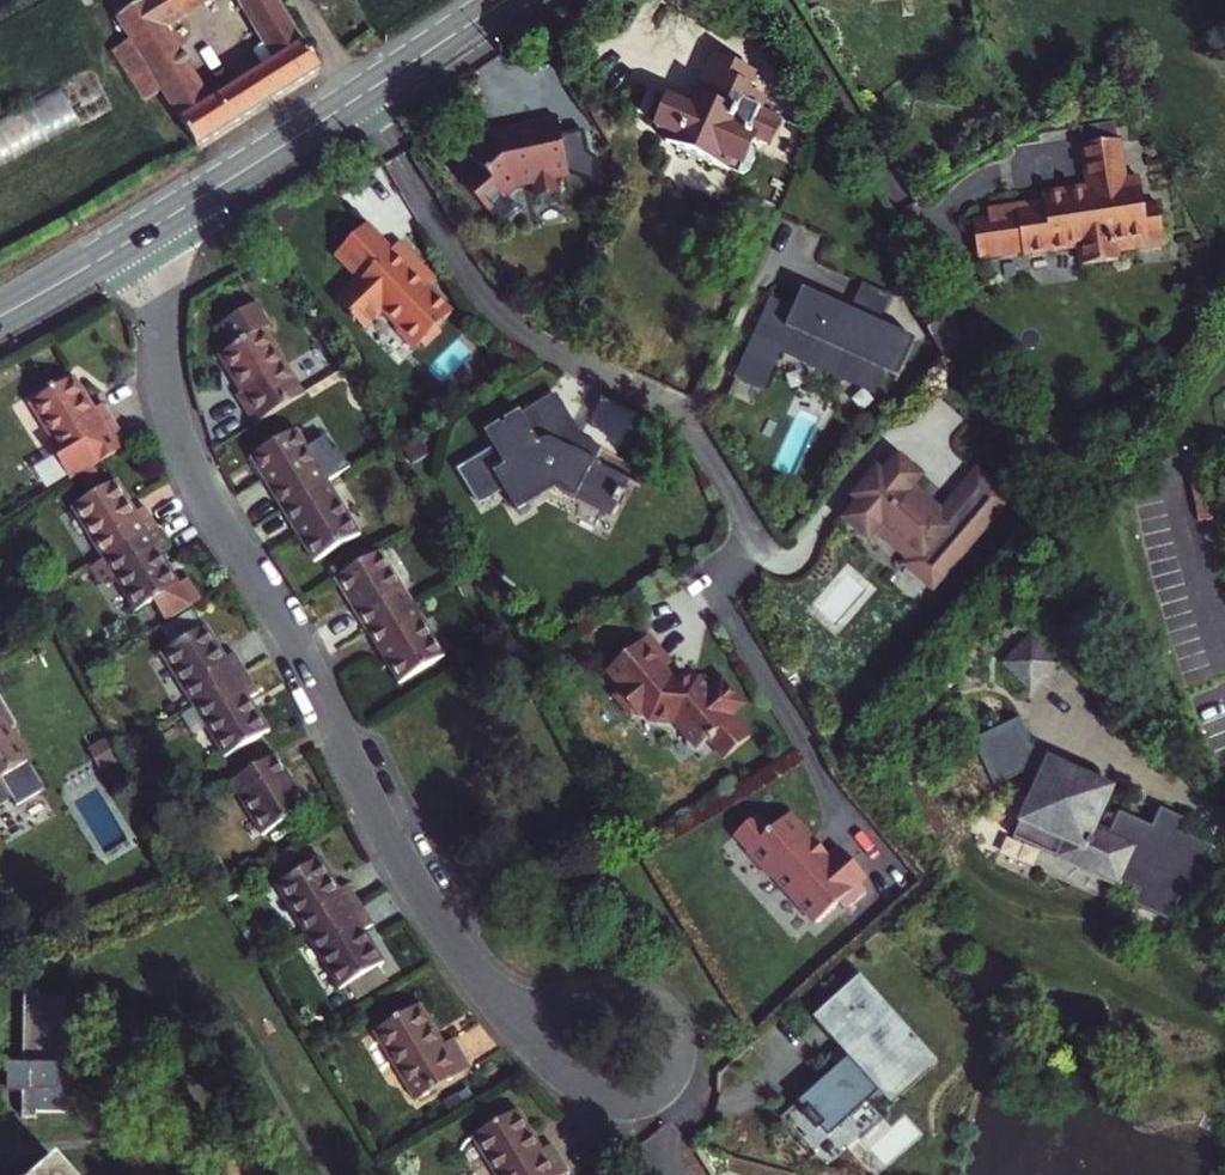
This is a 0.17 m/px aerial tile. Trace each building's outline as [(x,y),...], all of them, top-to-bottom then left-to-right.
[(318,64),(277,0),(243,0),(276,55),(205,95),(164,23),(204,0),(130,0),(112,10),(125,31),(156,82),(193,141),(318,64)] [(156,82),(125,31),(112,39),(141,91),(156,82)] [(691,111),(670,102),(668,106),(661,108),(656,119),(658,126),(657,129),(671,135),(679,139),(672,153),(676,154),(675,157),(708,171),(711,168),(735,180),(746,173),(752,162),(751,155),(748,152),(762,120),(756,118),(763,101),(746,94),(753,77),(714,60),(691,111)] [(0,120),(0,164),(114,113),(98,77),(0,120)] [(462,188),(484,212),(502,196),(513,186),(531,182),(534,196),(557,191),(554,177),(567,174),(566,170),(576,168),(573,155),(570,141),(560,143),(555,120),(519,128),(520,132),(489,140),(478,128),(462,143),(472,154),(468,158),(480,172),(462,188)] [(665,149),(672,153),(679,139),(671,135),(665,149)] [(1125,180),(1119,140),(1083,146),(1089,187),(1090,191),(1066,195),(1065,191),(1043,195),(1044,203),(997,211),(998,220),(991,222),(974,224),(979,259),(997,256),(997,254),(1023,249),(1024,255),(1080,246),(1083,265),(1119,260),(1118,252),(1139,248),(1138,243),(1165,239),(1159,208),(1145,210),(1145,206),(1140,178),(1125,180)] [(576,168),(576,172),(591,169),(588,152),(573,155),(576,168)] [(484,212),(497,227),(515,211),(502,196),(484,212)] [(989,212),(991,222),(998,220),(997,211),(989,212)] [(437,329),(452,314),(427,289),(428,288),(411,271),(417,264),(398,245),(390,253),(365,227),(334,258),(358,282),(336,304),(346,315),(345,316),(353,324),(355,323),(363,331),(382,313),(400,331),(398,333),(416,351),(421,345),(437,329)] [(1138,243),(1139,248),(1165,244),(1165,239),(1138,243)] [(862,284),(848,316),(877,329),(891,296),(862,284)] [(770,305),(739,379),(763,389),(780,350),(876,392),(884,371),(899,377),(913,344),(877,329),(848,316),(802,296),(793,315),(770,305)] [(233,394),(251,424),(299,393),(257,326),(263,323),(249,299),(213,322),(227,344),(214,351),(239,390),(233,394)] [(421,345),(425,348),(440,333),(437,329),(421,345)] [(69,483),(94,467),(127,446),(101,405),(89,412),(71,381),(30,404),(59,452),(52,457),(69,483)] [(528,411),(480,440),(498,470),(487,478),(502,502),(519,492),(526,505),(550,490),(600,528),(608,517),(609,518),(617,508),(615,508),(625,497),(594,474),(604,462),(591,452),(588,451),(585,451),(581,452),(577,454),(576,456),(573,458),(561,448),(562,439),(562,436),(560,434),(558,434),(556,433),(555,433),(553,434),(546,442),(528,411)] [(283,505),(325,480),(292,427),(251,452),(283,505)] [(918,482),(896,463),(881,481),(876,476),(854,502),(860,507),(845,524),(866,543),(878,529),(914,560),(908,568),(932,589),(1006,503),(976,478),(941,519),(909,492),(918,482)] [(283,505),(314,557),(357,531),(325,480),(283,505)] [(106,558),(157,527),(145,507),(135,513),(115,483),(75,508),(106,558)] [(169,548),(157,527),(106,558),(138,609),(156,598),(170,620),(203,599),(190,577),(179,584),(159,554),(169,548)] [(378,551),(337,576),(369,628),(410,603),(378,551)] [(410,603),(369,628),(402,682),(442,656),(410,603)] [(162,651),(195,704),(245,673),(232,653),(223,658),(203,625),(162,651)] [(1033,632),(1003,662),(1033,691),(1063,662),(1033,632)] [(673,664),(649,637),(619,670),(611,676),(622,688),(617,692),(621,696),(620,704),(628,714),(636,715),(639,718),(649,710),(660,724),(677,725),(699,751),(711,741),(712,743),(717,739),(731,755),(752,737),(733,715),(744,705),(723,681),(711,692),(696,691),(697,679),(678,677),(672,675),(667,669),(673,664)] [(257,692),(245,673),(195,704),(227,755),(267,730),(248,699),(257,692)] [(19,726),(1,694),(0,693),(0,807),(8,803),(13,811),(42,792),(45,788),(45,785),(43,781),(14,732),(19,726)] [(1040,764),(1019,719),(972,741),(994,788),(1026,771),(1035,789),(1012,839),(1036,850),(1044,834),(1064,843),(1057,859),(1119,887),(1121,883),(1140,891),(1133,906),(1169,923),(1185,888),(1193,892),(1213,847),(1180,832),(1186,820),(1160,808),(1152,827),(1119,812),(1109,835),(1094,828),(1112,789),(1048,760),(1040,764)] [(276,756),(235,781),(268,831),(307,807),(276,756)] [(806,833),(790,815),(772,832),(758,816),(738,834),(752,849),(751,851),(818,924),(839,905),(845,911),(867,892),(860,885),(868,879),(841,849),(828,861),(825,857),(826,857),(813,843),(812,843),(804,834),(806,833)] [(311,934),(362,902),(349,882),(340,888),(320,856),(278,882),(311,934)] [(311,934),(343,985),(384,960),(364,929),(375,922),(362,902),(311,934)] [(866,981),(861,986),(925,1059),(886,1093),(895,1103),(939,1064),(866,981)] [(925,1059),(861,986),(843,1002),(840,1003),(859,1024),(843,1038),(841,1037),(838,1039),(858,1062),(844,1074),(838,1067),(798,1102),(806,1111),(803,1115),(817,1131),(821,1127),(828,1136),(868,1102),(857,1089),(871,1077),(886,1093),(925,1059)] [(57,1112),(61,997),(40,997),(40,991),(26,990),(23,1065),(9,1064),(8,1088),(23,1088),(22,1117),(36,1118),(36,1111),(57,1112)] [(61,997),(57,1112),(65,1112),(69,997),(61,997)] [(385,1026),(427,1093),(480,1061),(462,1032),(451,1039),(425,1000),(385,1026)] [(509,1174),(563,1174),(575,1167),(559,1139),(547,1147),(522,1106),(481,1131),(509,1174)] [(55,1146),(32,1164),(32,1171),(28,1174),(80,1174),(55,1146)]
